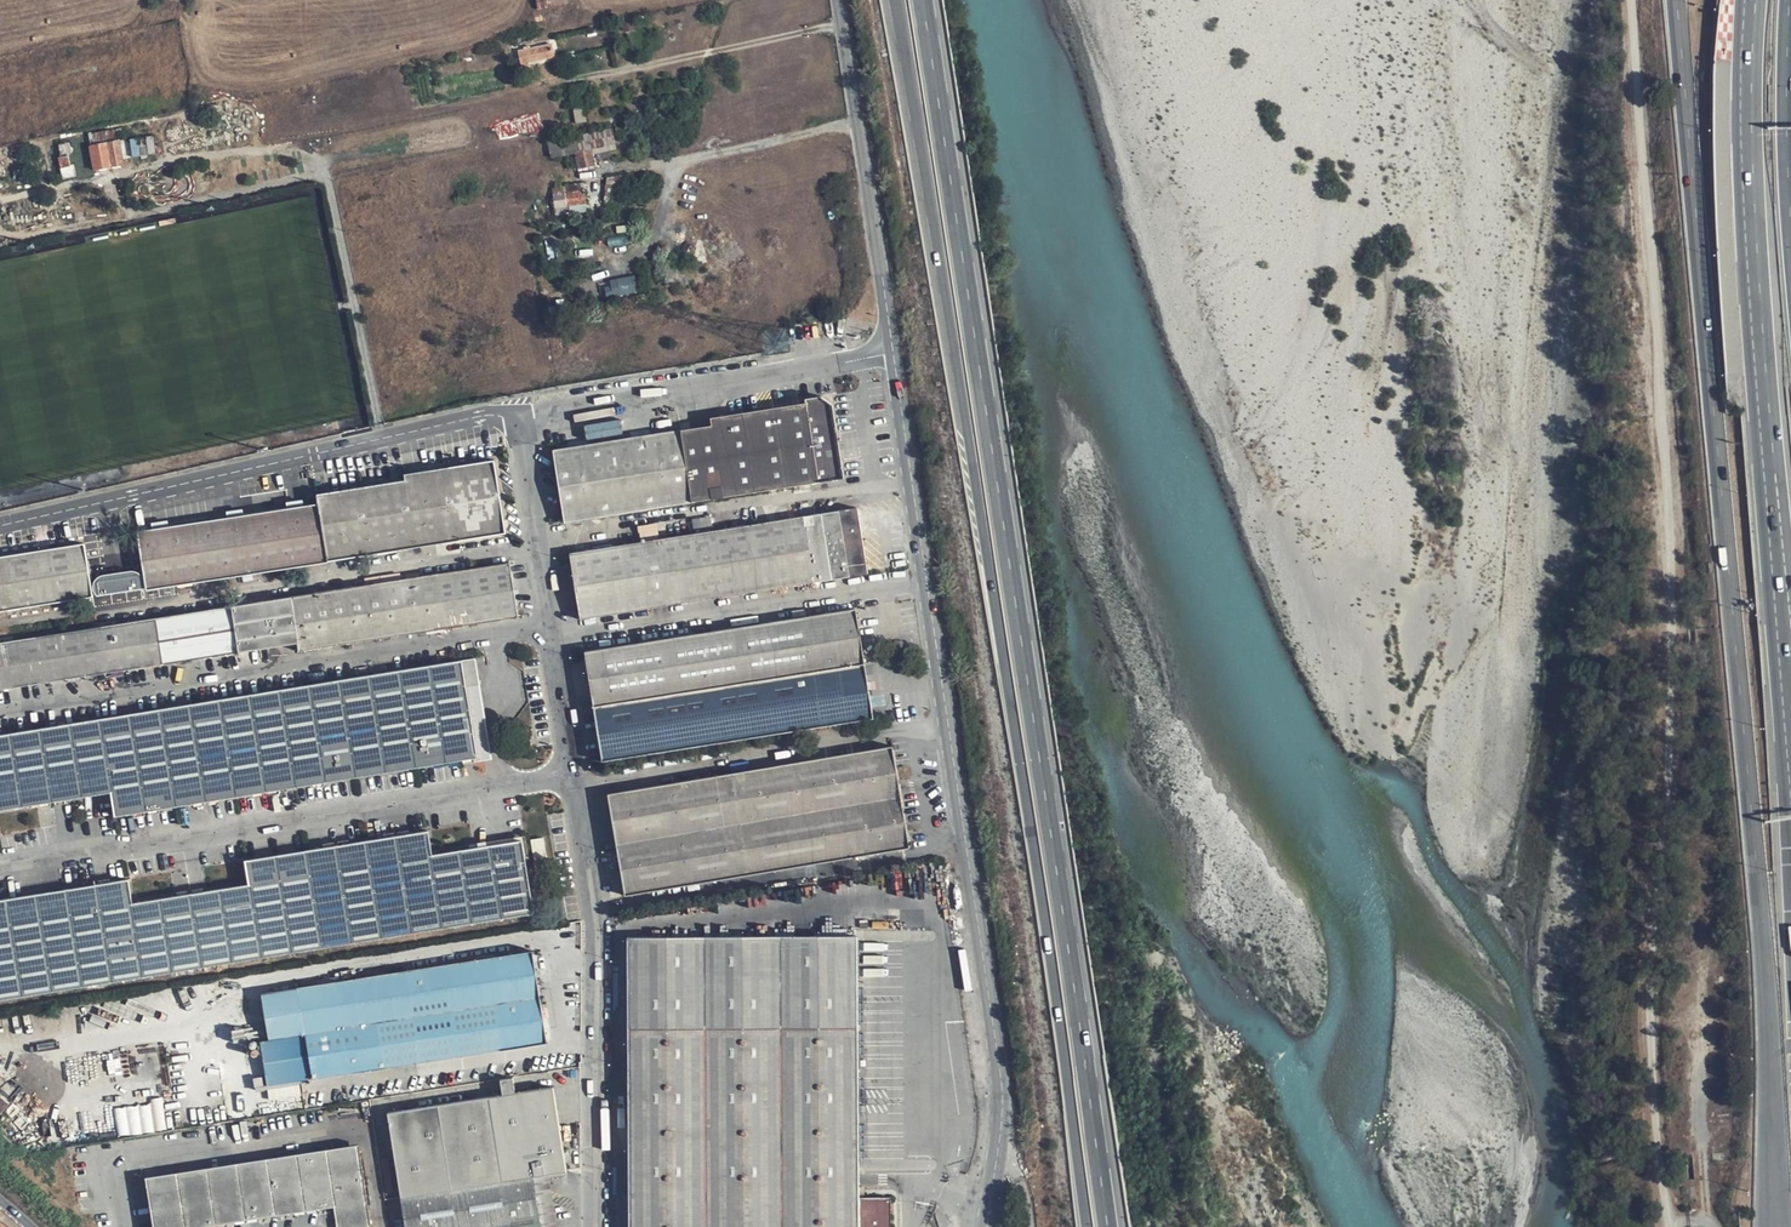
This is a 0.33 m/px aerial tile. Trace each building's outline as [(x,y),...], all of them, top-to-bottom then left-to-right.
[(569,2),(569,0),(536,0),(537,10),(569,4),(569,2)] [(521,62),(555,59),(554,43),(519,46),(521,62)] [(621,125),(590,135),(592,149),(593,152),(626,142),(621,125)] [(87,133),(89,145),(119,139),(117,127),(87,133)] [(87,171),(94,169),(89,145),(87,133),(80,135),(85,161),(87,171)] [(65,138),(71,164),(85,161),(80,135),(65,138)] [(574,148),(574,152),(592,149),(590,135),(576,139),(578,146),(574,148)] [(119,139),(89,145),(94,169),(95,170),(124,164),(119,139)] [(592,149),(574,152),(578,169),(595,166),(593,152),(592,149)] [(85,161),(71,164),(74,177),(88,175),(87,171),(85,161)] [(625,186),(629,185),(629,175),(607,178),(603,205),(622,205),(625,186)] [(555,209),(585,204),(584,190),(553,195),(555,209)] [(93,226),(87,194),(80,196),(87,228),(93,226)] [(74,230),(83,228),(77,196),(68,198),(74,230)] [(586,212),(585,204),(555,209),(556,221),(563,219),(563,216),(586,212)] [(636,274),(606,280),(609,297),(640,291),(636,274)] [(711,425),(680,430),(691,503),(813,484),(843,479),(831,405),(820,397),(804,399),(805,405),(711,419),(711,425)] [(588,436),(622,433),(621,421),(587,424),(588,436)] [(564,522),(691,503),(680,430),(553,451),(564,522)] [(405,479),(316,494),(318,504),(328,560),(504,533),(493,460),(404,474),(405,479)] [(147,588),(328,560),(318,504),(138,532),(147,588)] [(569,554),(580,619),(866,573),(856,509),(569,554)] [(92,597),(83,543),(0,557),(0,612),(92,597)] [(509,563),(329,591),(340,644),(517,617),(509,563)] [(340,644),(329,591),(0,643),(0,690),(298,643),(299,650),(340,644)] [(602,760),(872,719),(870,705),(854,610),(584,652),(602,760)] [(476,659),(460,662),(476,757),(490,755),(476,659)] [(460,662),(0,736),(0,810),(111,791),(115,817),(476,757),(460,662)] [(908,848),(892,748),(609,795),(625,895),(908,848)] [(533,915),(522,842),(433,857),(428,833),(246,862),(249,885),(132,904),(128,881),(0,902),(0,1000),(533,915)] [(858,1148),(857,1096),(857,937),(628,938),(629,1226),(890,1226),(890,1199),(858,1198),(858,1148)] [(271,1037),(308,1031),(316,1076),(549,1039),(534,948),(262,990),(271,1037)] [(271,1037),(261,1039),(269,1085),(316,1076),(308,1031),(271,1037)] [(388,1114),(401,1198),(534,1176),(549,1174),(565,1172),(553,1088),(388,1114)] [(11,1101),(0,1092),(0,1113),(11,1101)] [(164,1102),(116,1106),(118,1134),(167,1130),(164,1102)] [(148,1182),(154,1226),(371,1226),(359,1150),(148,1182)] [(549,1174),(534,1176),(541,1226),(557,1226),(549,1174)] [(534,1176),(401,1198),(405,1226),(541,1226),(534,1176)]
